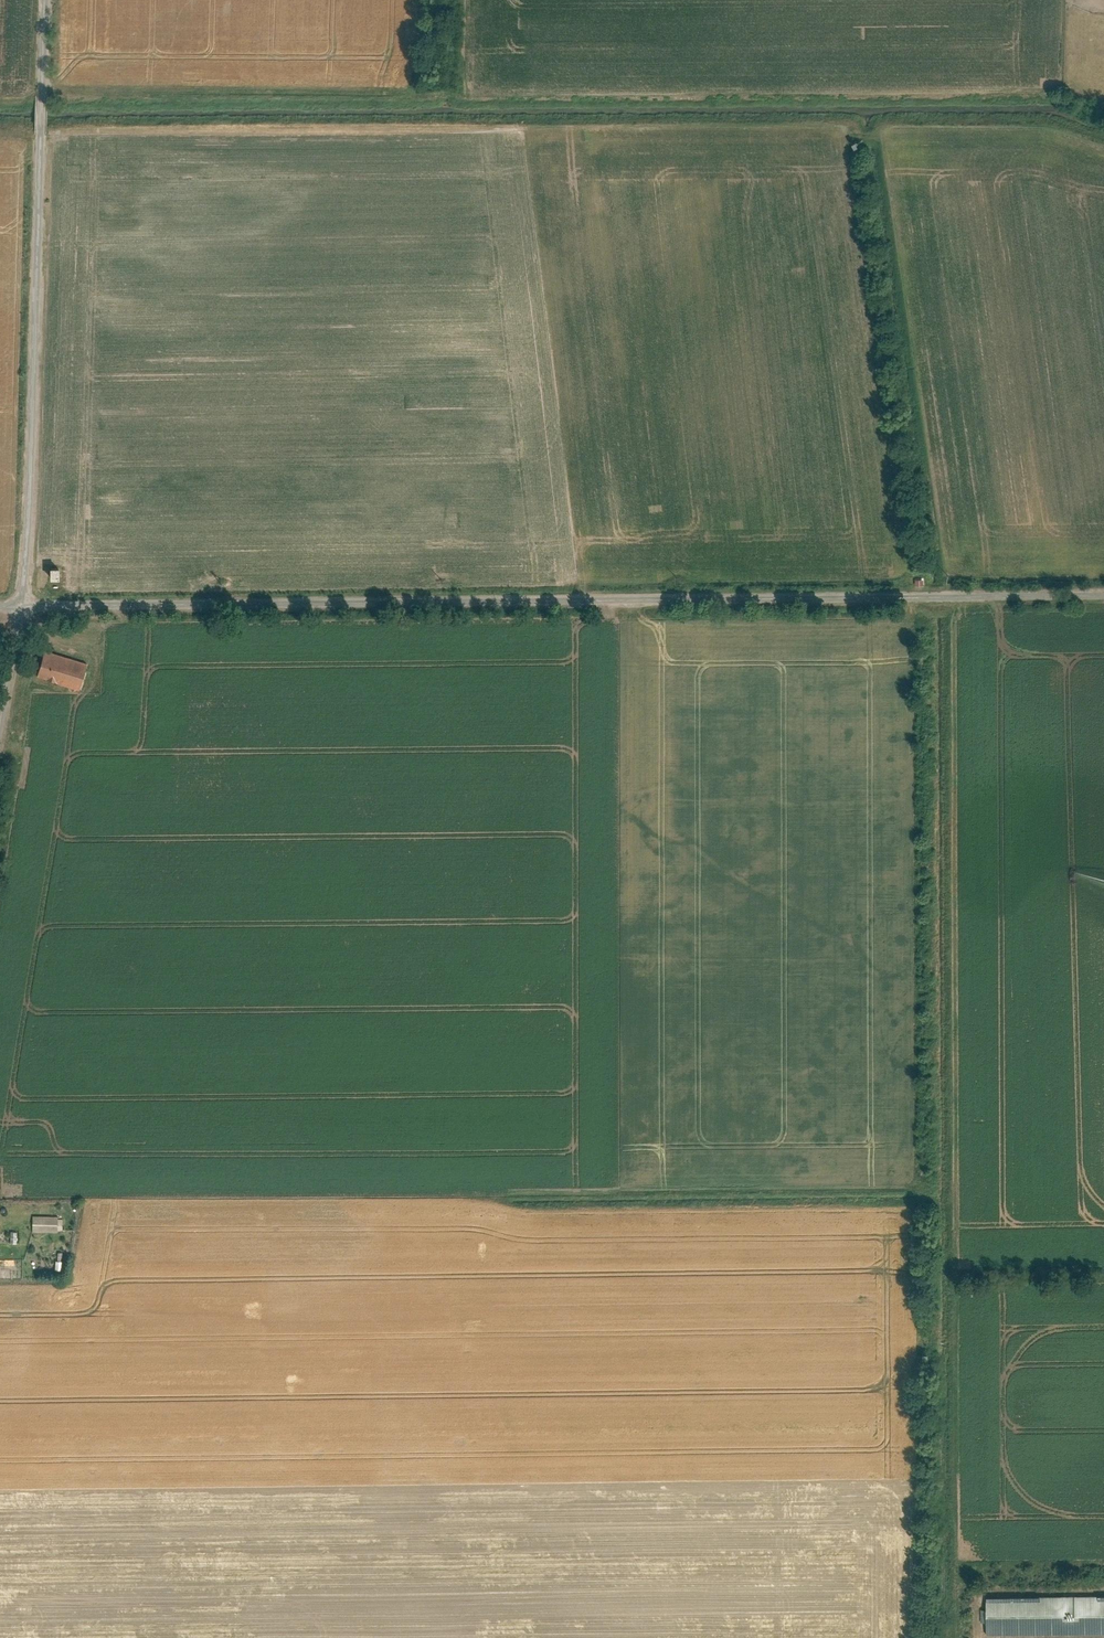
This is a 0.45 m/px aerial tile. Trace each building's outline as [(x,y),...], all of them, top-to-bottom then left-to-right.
[(917,577),(917,585),(928,585),(928,577),(917,577)] [(42,678),(85,689),(92,661),(48,651),(42,678)] [(60,1217),(35,1216),(34,1231),(60,1232),(60,1217)] [(991,1595),(991,1633),(1067,1632),(1067,1612),(1077,1612),(1076,1594),(991,1595)]
